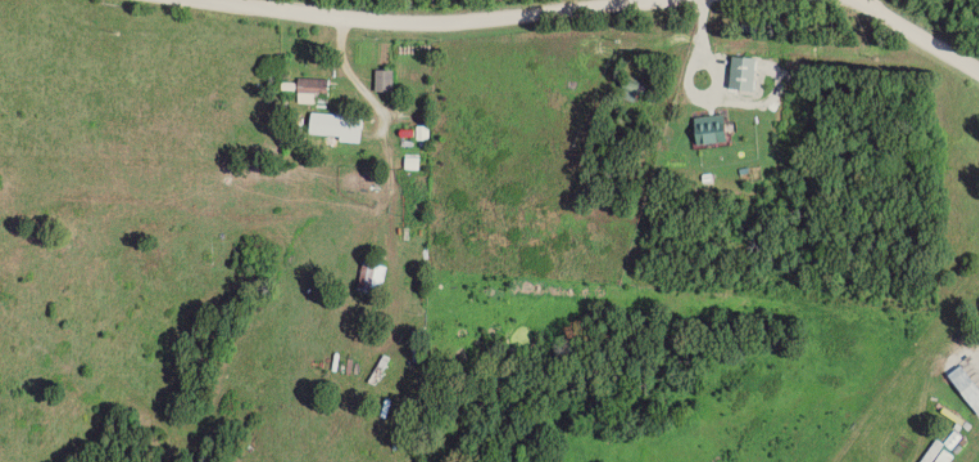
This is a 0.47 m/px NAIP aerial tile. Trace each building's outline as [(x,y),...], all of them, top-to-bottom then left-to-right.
[(733,89),(758,91),(760,59),(736,57),(733,89)] [(396,71),(378,71),(378,93),(396,93),(396,71)] [(333,79),(302,79),(302,97),(333,97),(333,79)] [(315,125),(348,125),(348,115),(315,115),(315,125)] [(732,142),(728,115),(698,119),(702,146),(732,142)] [(362,141),(363,129),(349,128),(349,140),(362,141)] [(408,170),(420,170),(420,159),(408,159),(408,170)] [(379,265),(366,262),(360,288),(374,291),(379,265)] [(963,387),(970,398),(978,392),(978,375),(963,387)]
